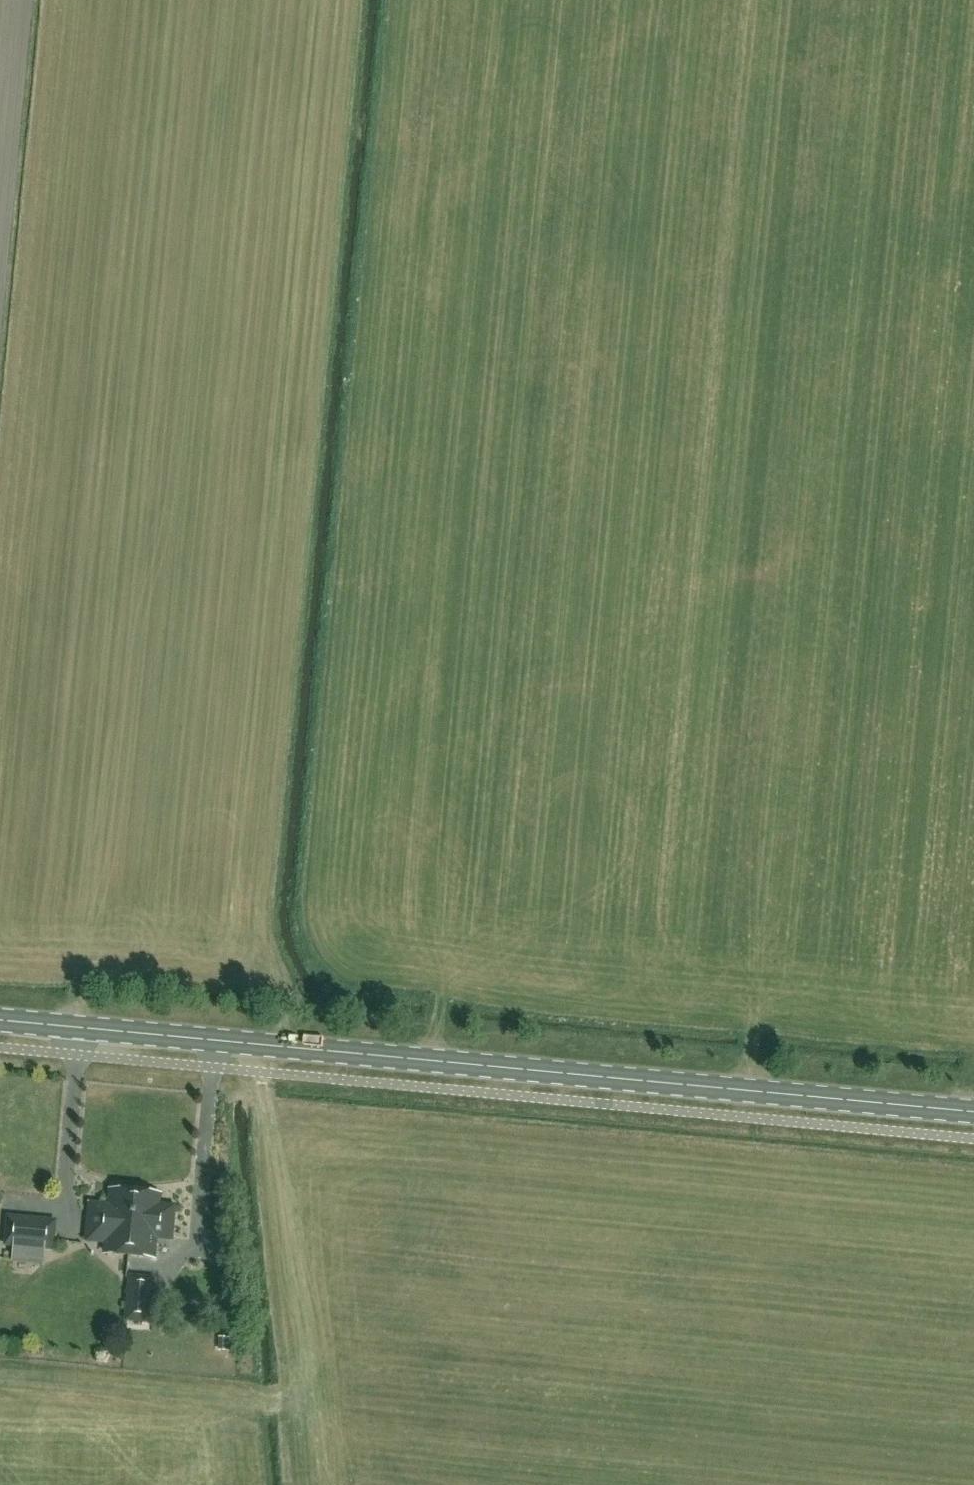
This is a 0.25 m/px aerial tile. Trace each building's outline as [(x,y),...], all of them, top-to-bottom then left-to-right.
[(125,1256),(128,1227),(136,1228),(139,1195),(111,1192),(110,1207),(90,1205),(86,1244),(106,1246),(105,1254),(125,1256)] [(159,1197),(139,1195),(136,1228),(128,1227),(125,1256),(153,1258),(155,1238),(171,1239),(173,1209),(158,1207),(159,1197)] [(55,1222),(8,1218),(6,1244),(52,1249),(55,1222)] [(31,1275),(33,1262),(8,1259),(7,1273),(31,1275)] [(147,1322),(149,1294),(151,1276),(131,1274),(127,1320),(147,1322)]
